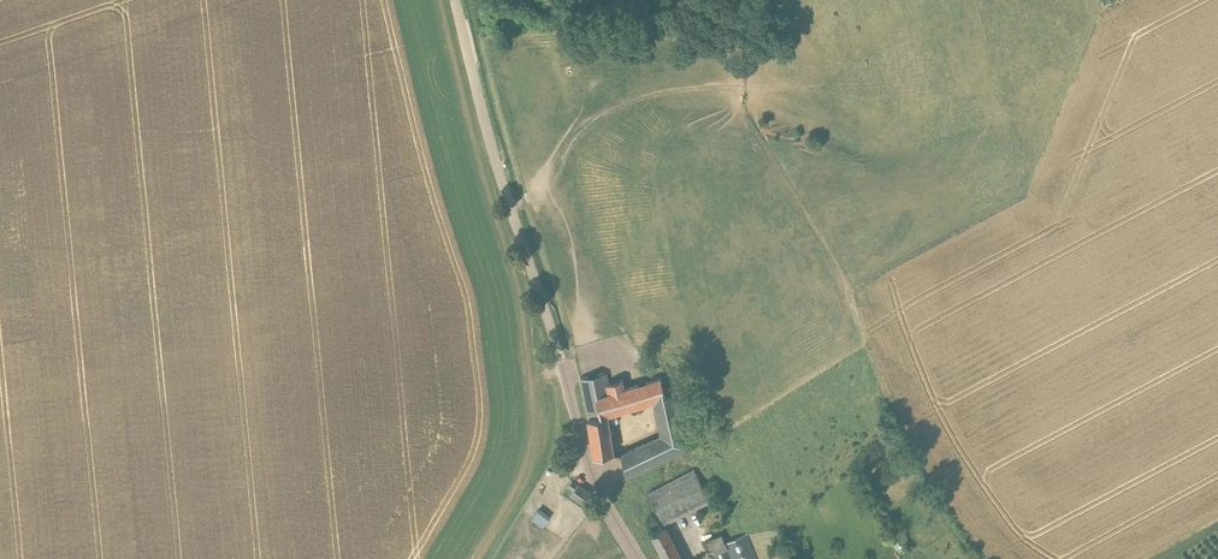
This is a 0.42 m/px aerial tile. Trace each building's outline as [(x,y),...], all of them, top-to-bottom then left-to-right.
[(596,73),(593,59),(580,62),(584,76),(596,73)] [(609,392),(607,384),(605,373),(580,378),(589,419),(600,417),(596,395),(609,392)] [(622,380),(607,384),(609,392),(596,395),(600,417),(589,419),(588,419),(594,456),(613,454),(608,413),(658,402),(665,436),(621,455),(626,476),(688,450),(676,396),(667,398),(663,379),(624,388),(622,380)] [(664,525),(712,503),(696,471),(648,493),(664,525)] [(578,485),(572,481),(567,489),(572,492),(571,494),(584,503),(591,493),(578,485)] [(679,557),(680,557),(665,528),(653,534),(665,558),(680,558),(679,557)] [(714,555),(728,549),(727,545),(722,534),(703,542),(708,553),(696,558),(716,558),(714,555)] [(728,549),(733,558),(757,558),(747,536),(727,545),(728,549)]
